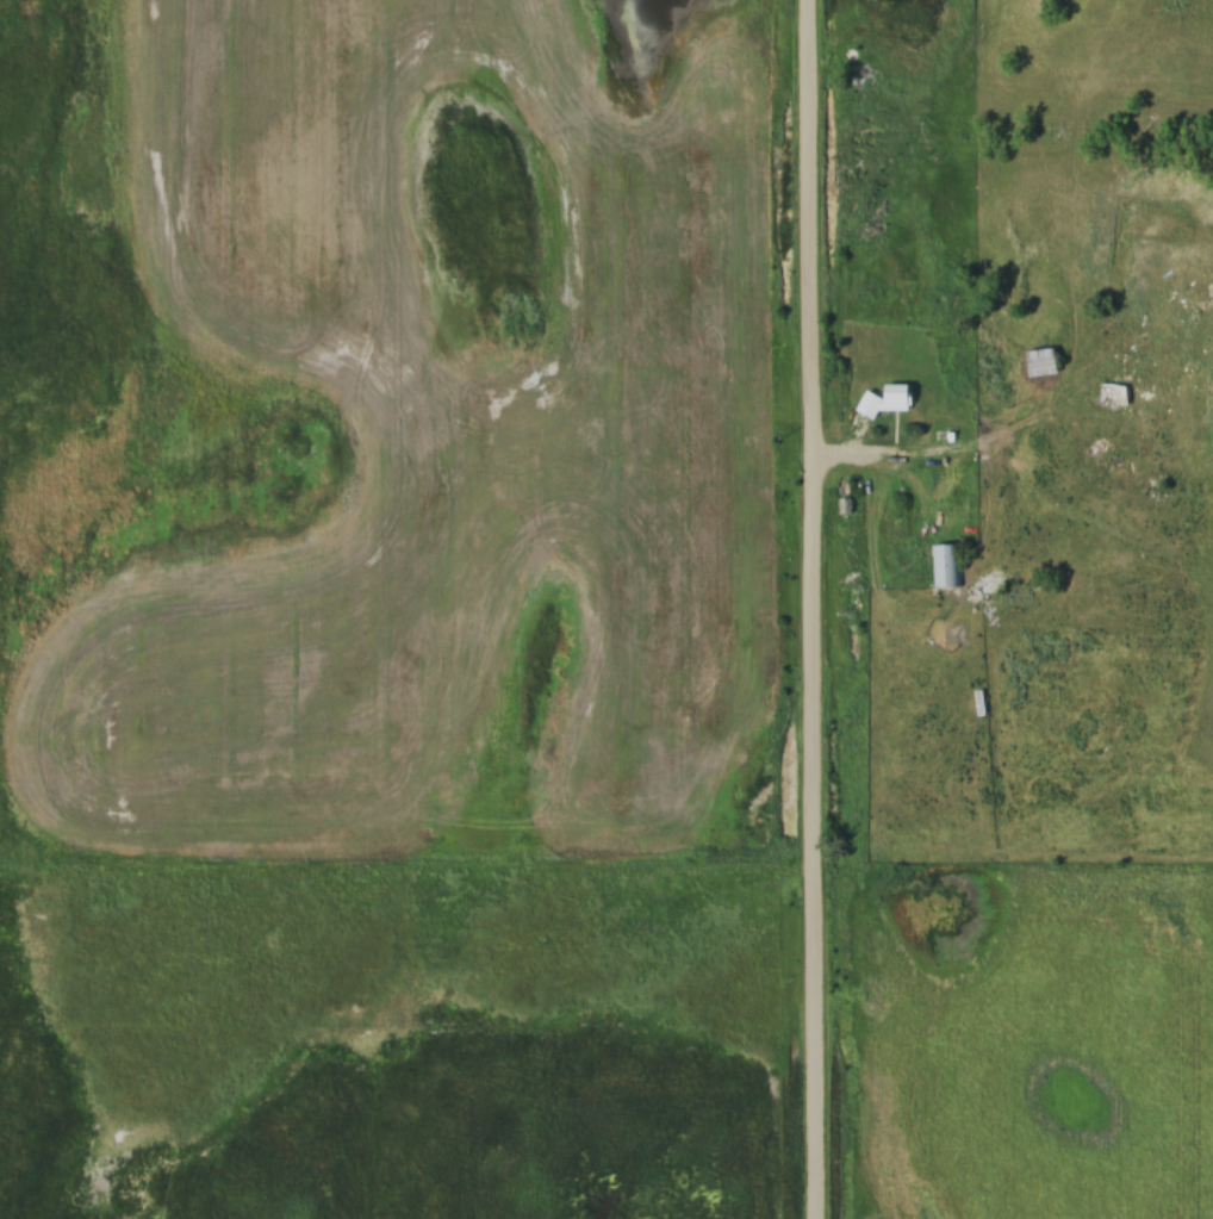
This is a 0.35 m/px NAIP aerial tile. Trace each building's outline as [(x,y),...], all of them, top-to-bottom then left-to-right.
[(1056,378),(1056,352),(1021,352),(1021,378),(1056,378)] [(877,412),(910,412),(910,386),(878,386),(878,394),(858,394),(858,418),(877,418),(877,412)] [(1094,388),(1094,407),(1127,407),(1127,388),(1094,388)] [(850,480),(839,480),(839,514),(850,514),(850,480)] [(934,587),(962,587),(962,544),(934,544),(934,587)]
